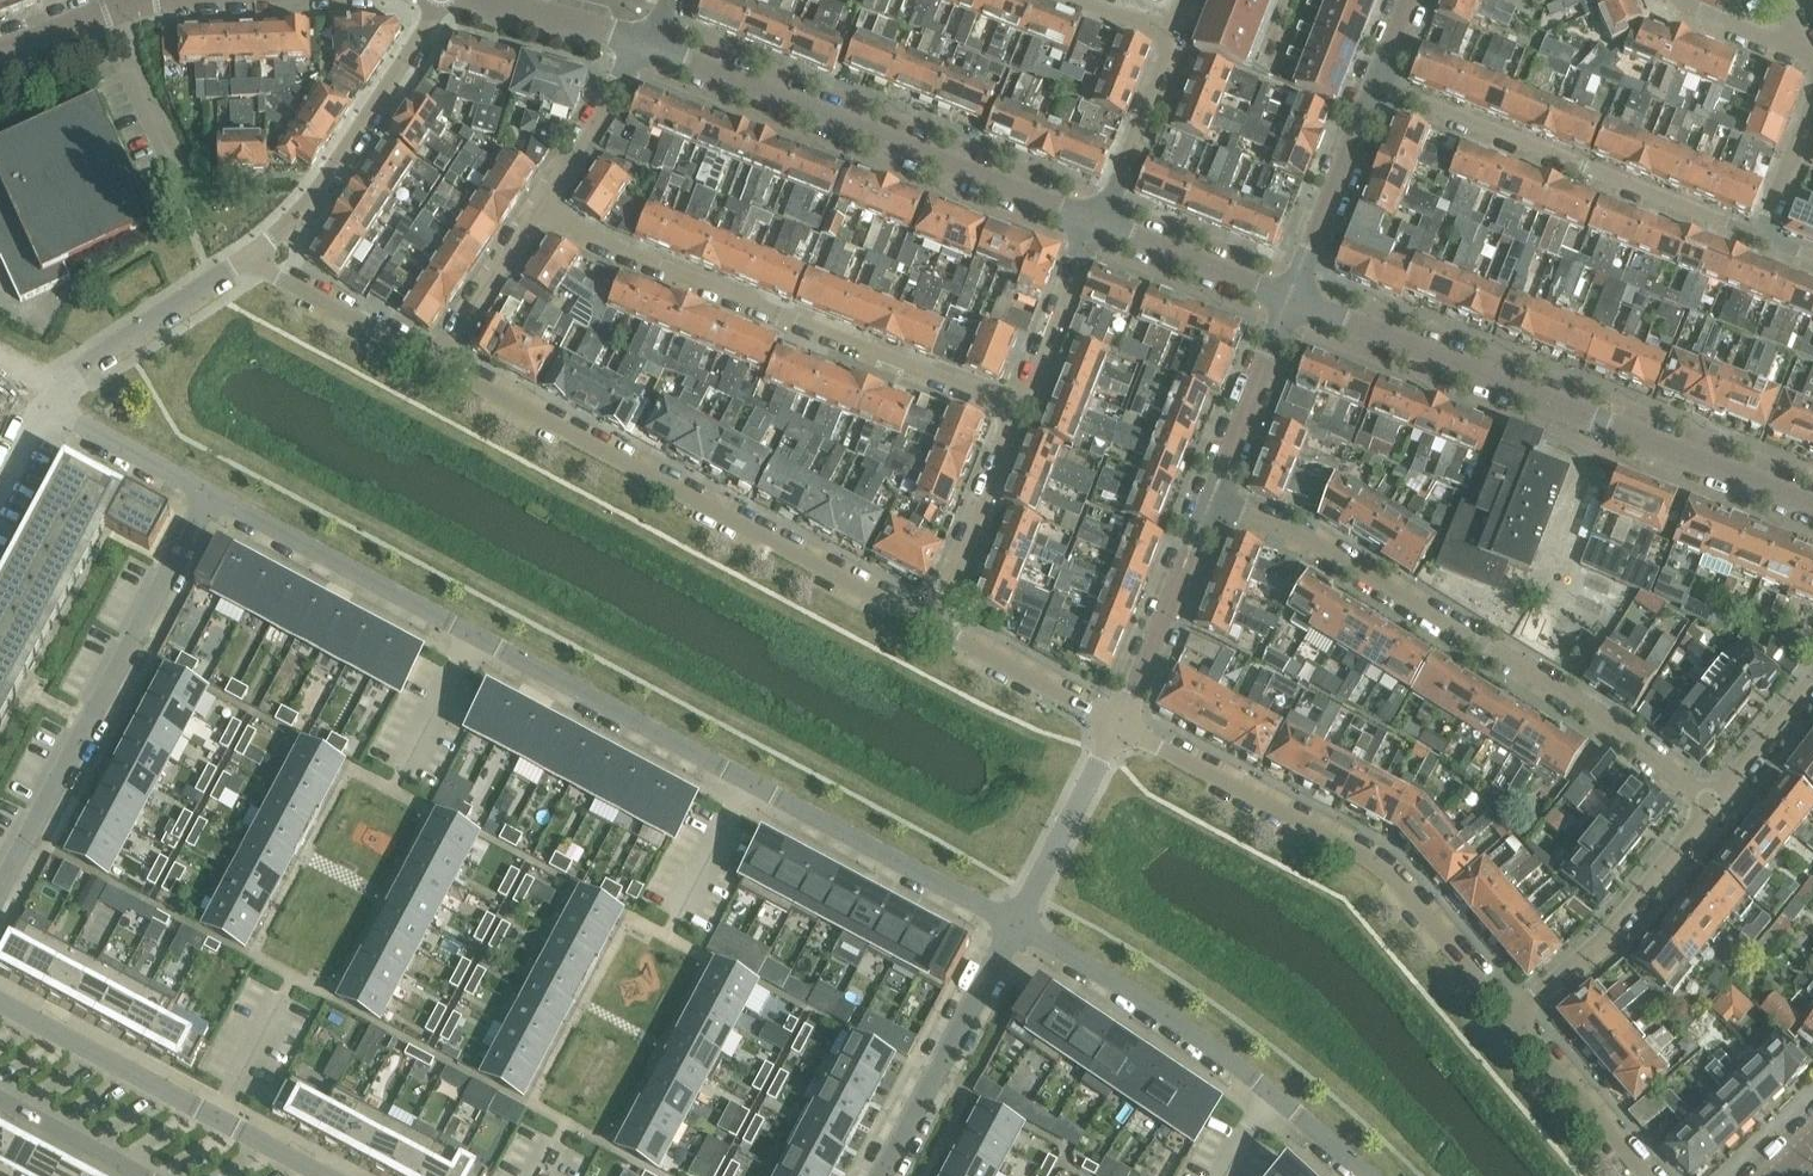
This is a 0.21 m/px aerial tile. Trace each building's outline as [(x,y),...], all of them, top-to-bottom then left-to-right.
[(19,0),(0,0),(0,18),(22,9),(19,0)] [(22,9),(45,1),(44,0),(19,0),(22,9)] [(697,3),(693,14),(696,20),(718,29),(730,0),(703,0),(697,3)] [(718,29),(742,39),(756,5),(743,0),(730,0),(718,29)] [(742,39),(765,48),(783,0),(771,0),(767,9),(756,5),(742,39)] [(765,48),(787,57),(800,23),(789,18),(796,0),(783,0),(765,48)] [(787,57),(809,65),(834,4),(825,0),(824,0),(812,28),(800,23),(787,57)] [(864,6),(875,11),(879,0),(866,0),(864,6)] [(875,11),(898,20),(899,16),(887,11),(891,0),(879,0),(875,11)] [(910,24),(920,28),(931,0),(919,0),(910,24)] [(920,28),(924,30),(936,35),(942,38),(946,28),(934,23),(942,2),(954,7),(957,0),(931,0),(920,28)] [(954,7),(967,12),(955,43),(965,47),(969,38),(977,17),(983,0),(957,0),(954,7)] [(977,17),(999,25),(1009,0),(983,0),(977,17)] [(999,25),(987,57),(1002,62),(1005,53),(1001,51),(1010,29),(1023,34),(1036,1),(1033,0),(1009,0),(999,25)] [(1193,48),(1250,70),(1251,68),(1244,65),(1251,48),(1258,51),(1264,34),(1257,31),(1264,15),(1271,18),(1277,1),(1275,0),(1212,0),(1193,48)] [(1326,6),(1312,0),(1309,0),(1306,7),(1323,14),(1316,31),(1299,24),(1296,33),(1313,39),(1306,56),(1289,49),(1286,58),(1303,65),(1294,87),(1334,103),(1375,0),(1329,0),(1326,6)] [(1462,0),(1441,0),(1435,16),(1458,25),(1468,29),(1469,29),(1474,17),(1508,28),(1511,19),(1462,0)] [(1511,19),(1515,10),(1491,0),(1462,0),(1511,19)] [(1544,7),(1548,17),(1580,5),(1585,17),(1597,12),(1625,0),(1561,0),(1544,7)] [(1633,0),(1625,0),(1597,12),(1610,44),(1622,39),(1636,27),(1633,24),(1642,20),(1633,0)] [(1036,1),(1023,34),(1034,38),(1021,69),(1033,74),(1037,63),(1045,42),(1058,10),(1036,1)] [(834,4),(809,65),(832,74),(845,41),(834,36),(845,8),(834,4)] [(1081,19),(1058,10),(1045,42),(1054,46),(1052,51),(1067,56),(1081,19)] [(1429,50),(1423,47),(1409,82),(1432,91),(1458,25),(1435,16),(1431,26),(1437,28),(1429,50)] [(858,33),(844,66),(868,76),(889,22),(879,19),(871,38),(858,33)] [(1102,27),(1085,21),(1076,44),(1085,48),(1109,57),(1143,71),(1152,47),(1119,34),(1115,45),(1098,38),(1102,27)] [(339,71),(331,82),(349,94),(356,98),(364,86),(401,31),(396,22),(377,22),(347,23),(333,24),(334,67),(339,71)] [(900,27),(889,22),(868,76),(890,85),(904,51),(893,47),(900,27)] [(1667,32),(1645,23),(1638,41),(1631,39),(1627,42),(1622,55),(1653,68),(1654,64),(1667,32)] [(319,58),(318,32),(309,32),(308,24),(284,25),(285,90),(294,86),(296,85),(295,61),(310,61),(309,58),(319,58)] [(285,90),(284,25),(283,25),(284,26),(259,27),(260,63),(273,62),(274,84),(260,84),(260,98),(265,98),(268,98),(275,95),(282,91),(285,90)] [(1458,25),(1432,91),(1455,100),(1468,65),(1455,60),(1468,29),(1458,25)] [(260,63),(259,27),(229,28),(230,63),(235,63),(235,82),(231,82),(231,88),(232,99),(260,98),(260,84),(260,82),(246,82),(246,63),(260,63)] [(204,28),(162,29),(163,58),(181,58),(181,64),(195,64),(196,82),(205,82),(204,28)] [(230,63),(229,28),(204,28),(205,82),(205,100),(232,99),(231,88),(217,88),(216,64),(230,63)] [(1658,93),(1652,90),(1645,88),(1642,97),(1652,101),(1664,106),(1692,37),(1669,28),(1667,32),(1654,64),(1667,68),(1658,93)] [(916,56),(904,51),(890,85),(913,94),(936,35),(924,30),(921,35),(924,37),(916,56)] [(936,35),(913,94),(936,102),(949,69),(939,64),(947,40),(942,38),(936,35)] [(437,93),(423,83),(414,96),(442,117),(450,122),(457,99),(474,42),(454,36),(450,51),(445,50),(438,74),(450,78),(445,96),(437,93)] [(1692,37),(1664,106),(1673,110),(1686,76),(1699,82),(1713,46),(1692,38),(1692,37)] [(985,44),(969,38),(965,47),(981,53),(985,44)] [(1481,70),(1468,65),(1455,100),(1477,108),(1502,42),(1493,39),(1481,70)] [(1543,40),(1537,55),(1551,61),(1553,56),(1549,46),(1543,40)] [(496,48),(474,42),(457,99),(479,106),(496,48)] [(1516,48),(1502,42),(1477,108),(1499,117),(1512,83),(1500,78),(1506,63),(1510,65),(1516,48)] [(1085,48),(1076,44),(1070,60),(1079,64),(1085,48)] [(1590,77),(1610,55),(1600,45),(1575,71),(1582,74),(1590,77)] [(1711,87),(1702,109),(1695,106),(1691,117),(1709,124),(1713,112),(1716,105),(1717,105),(1718,101),(1727,78),(1736,55),(1713,46),(1699,82),(1711,87)] [(496,48),(479,106),(472,130),(495,137),(501,113),(489,109),(496,87),(507,91),(518,55),(496,48)] [(524,57),(523,56),(511,96),(542,105),(553,65),(543,62),(540,56),(530,53),(524,57)] [(962,74),(949,69),(936,102),(958,112),(980,58),(969,54),(962,74)] [(1590,77),(1592,78),(1601,81),(1632,93),(1634,94),(1637,83),(1624,78),(1615,69),(1620,62),(1613,54),(1611,56),(1610,55),(1590,77)] [(1736,55),(1727,78),(1794,105),(1803,82),(1769,68),(1763,82),(1740,74),(1746,59),(1736,55)] [(1109,57),(1105,69),(1098,66),(1094,77),(1101,80),(1134,93),(1143,71),(1109,57)] [(1258,81),(1200,57),(1190,80),(1224,94),(1229,83),(1242,87),(1237,100),(1249,104),(1258,81)] [(1005,68),(980,58),(958,112),(981,121),(995,86),(1000,84),(1005,68)] [(1547,60),(1543,71),(1521,126),(1530,129),(1530,130),(1543,135),(1557,101),(1544,96),(1553,75),(1565,80),(1569,69),(1547,60)] [(1060,73),(1037,63),(1033,74),(1056,83),(1059,75),(1060,73)] [(1063,64),(1060,73),(1059,75),(1081,84),(1085,74),(1063,64)] [(565,69),(553,65),(542,105),(571,118),(573,115),(581,90),(587,84),(586,75),(584,75),(581,69),(571,66),(565,69)] [(1512,83),(1499,117),(1521,126),(1543,71),(1533,67),(1525,88),(1512,83)] [(1569,106),(1557,101),(1543,135),(1556,140),(1557,140),(1565,144),(1592,78),(1590,77),(1582,74),(1569,106)] [(1009,144),(1035,80),(1024,76),(1019,90),(1017,89),(1010,105),(999,100),(985,134),(1009,144)] [(1592,78),(1565,144),(1588,152),(1602,119),(1589,113),(1601,81),(1592,78)] [(1794,105),(1727,78),(1718,101),(1729,106),(1735,93),(1754,101),(1749,113),(1785,127),(1794,105)] [(1035,80),(1009,144),(1030,152),(1030,153),(1030,154),(1045,119),(1033,114),(1045,85),(1035,80)] [(1134,93),(1101,80),(1091,103),(1125,116),(1134,93)] [(1224,94),(1190,80),(1181,103),(1243,127),(1251,109),(1242,106),(1239,112),(1219,106),(1224,94)] [(294,86),(285,90),(282,91),(336,128),(351,106),(344,102),(349,94),(331,82),(326,91),(318,86),(311,97),(294,86)] [(1263,84),(1255,107),(1273,114),(1323,134),(1322,133),(1331,111),(1298,98),(1293,110),(1265,99),(1269,87),(1263,84)] [(637,130),(631,145),(611,137),(606,151),(640,163),(644,152),(647,144),(650,136),(665,96),(642,87),(637,89),(631,105),(634,106),(627,126),(637,130)] [(268,98),(265,98),(265,109),(274,114),(281,104),(300,115),(293,127),(324,148),(325,146),(324,146),(336,128),(282,91),(275,95),(268,98)] [(1606,121),(1593,154),(1616,164),(1642,97),(1634,94),(1632,93),(1619,126),(1606,121)] [(414,96),(400,116),(456,154),(460,157),(462,153),(468,145),(473,137),(462,130),(455,141),(436,129),(442,117),(414,96)] [(687,105),(665,96),(650,136),(651,136),(654,130),(663,134),(657,150),(658,150),(651,168),(657,170),(662,169),(662,168),(663,168),(687,105)] [(1642,97),(1616,164),(1624,167),(1638,173),(1652,139),(1639,134),(1652,101),(1642,97)] [(1058,124),(1045,119),(1030,154),(1053,163),(1067,128),(1077,103),(1068,99),(1058,124)] [(0,260),(20,303),(71,280),(64,265),(154,224),(97,100),(42,125),(34,108),(0,124),(0,260)] [(243,170),(241,103),(230,104),(231,135),(218,135),(219,171),(243,170)] [(243,170),(267,169),(266,134),(254,134),(253,103),(241,103),(243,170)] [(1181,103),(1172,127),(1205,140),(1210,127),(1233,136),(1227,151),(1231,152),(1232,150),(1233,151),(1234,150),(1239,138),(1243,127),(1181,103)] [(538,116),(534,135),(527,159),(538,167),(571,118),(542,105),(538,116)] [(687,105),(663,168),(673,172),(684,144),(696,149),(709,114),(687,105)] [(1080,133),(1067,128),(1053,163),(1054,163),(1054,162),(1077,171),(1090,137),(1092,134),(1100,112),(1082,105),(1079,113),(1087,116),(1080,133)] [(1252,106),(1251,109),(1243,127),(1280,142),(1279,143),(1314,156),(1323,134),(1273,114),(1255,107),(1252,106)] [(1663,143),(1652,139),(1638,173),(1651,178),(1660,181),(1686,115),(1677,111),(1663,143)] [(1111,117),(1100,112),(1092,134),(1103,138),(1107,128),(1118,133),(1123,121),(1111,117)] [(1720,115),(1713,112),(1709,124),(1731,133),(1753,141),(1776,150),(1785,127),(1749,113),(1744,126),(1720,116),(1720,115)] [(534,135),(538,116),(527,113),(522,130),(534,135)] [(731,122),(709,114),(696,149),(708,153),(696,183),(706,187),(732,121),(731,121),(731,122)] [(1691,117),(1686,115),(1660,181),(1682,190),(1696,156),(1683,151),(1693,127),(1705,132),(1709,124),(1691,117)] [(456,154),(400,116),(387,137),(417,157),(423,145),(440,157),(433,168),(443,174),(450,163),(456,154)] [(1395,117),(1386,140),(1448,165),(1452,157),(1424,145),(1429,131),(1395,117)] [(732,121),(706,187),(705,190),(707,191),(716,195),(729,162),(740,166),(754,130),(732,121)] [(1709,124),(1705,132),(1696,156),(1682,190),(1705,199),(1718,165),(1706,160),(1715,135),(1728,140),(1731,133),(1709,124)] [(293,127),(274,155),(291,166),(297,158),(311,167),(324,148),(293,127)] [(1243,127),(1239,138),(1275,153),(1270,166),(1304,179),(1312,157),(1314,157),(1314,156),(1279,143),(1280,142),(1243,127)] [(1160,165),(1148,161),(1135,194),(1158,203),(1185,137),(1161,128),(1155,143),(1167,148),(1160,165)] [(754,130),(740,166),(752,171),(739,204),(749,208),(777,139),(754,130)] [(1718,165),(1705,199),(1727,208),(1753,141),(1731,133),(1728,140),(1740,144),(1730,170),(1718,165)] [(1113,146),(1090,137),(1077,171),(1100,180),(1113,146)] [(1195,141),(1185,137),(1158,203),(1181,212),(1194,179),(1182,174),(1195,141)] [(777,139),(749,208),(751,209),(759,213),(773,179),(785,184),(798,149),(777,141),(777,139)] [(1448,165),(1386,140),(1383,149),(1382,149),(1377,162),(1412,177),(1417,165),(1444,176),(1448,165)] [(440,178),(384,141),(371,161),(403,181),(409,173),(433,189),(440,178)] [(1753,141),(1727,208),(1750,217),(1763,182),(1750,177),(1759,155),(1772,160),(1776,150),(1753,141)] [(1485,153),(1462,144),(1448,178),(1462,183),(1448,217),(1456,220),(1458,221),(1485,153)] [(468,145),(462,153),(522,192),(536,171),(505,151),(497,163),(468,145)] [(1194,179),(1181,212),(1203,221),(1231,152),(1227,151),(1220,148),(1206,183),(1194,179)] [(798,149),(785,184),(796,188),(788,209),(784,208),(779,221),(785,224),(793,227),(821,158),(798,149)] [(1232,150),(1231,152),(1203,221),(1226,230),(1239,196),(1229,191),(1242,154),(1234,150),(1233,151),(1232,150)] [(652,155),(644,152),(640,163),(647,166),(652,155)] [(462,153),(460,157),(448,174),(460,181),(467,169),(485,181),(478,192),(509,212),(518,200),(517,200),(522,192),(462,153)] [(1507,162),(1485,153),(1458,221),(1479,229),(1480,229),(1483,221),(1471,217),(1480,192),(1493,197),(1507,162)] [(604,155),(585,183),(630,213),(634,214),(644,218),(648,208),(636,204),(622,195),(640,168),(604,155)] [(843,167),(821,158),(793,227),(796,228),(804,231),(818,197),(830,202),(843,167)] [(403,181),(371,161),(359,180),(358,179),(358,180),(390,201),(403,181)] [(685,177),(691,162),(688,161),(685,168),(679,166),(676,173),(685,177)] [(696,164),(691,162),(685,177),(691,180),(697,166),(695,165),(696,164)] [(1412,177),(1377,162),(1371,176),(1372,176),(1368,185),(1435,213),(1435,212),(1438,202),(1407,189),(1412,177)] [(1490,226),(1487,232),(1488,233),(1501,238),(1502,238),(1529,171),(1507,162),(1493,197),(1506,202),(1496,228),(1490,226)] [(875,178),(852,169),(834,215),(830,213),(821,236),(835,242),(837,242),(845,221),(844,221),(849,209),(862,214),(876,178),(875,178)] [(1252,201),(1239,196),(1226,230),(1248,239),(1264,201),(1263,201),(1274,173),(1265,169),(1252,201)] [(1538,174),(1529,171),(1502,238),(1525,247),(1529,237),(1516,232),(1525,209),(1538,214),(1552,179),(1538,173),(1538,174)] [(648,208),(644,218),(635,239),(658,248),(671,215),(658,210),(667,187),(681,192),(685,182),(683,181),(683,180),(662,172),(655,190),(648,208)] [(1264,201),(1248,239),(1272,248),(1278,246),(1282,234),(1280,228),(1286,211),(1291,213),(1302,183),(1274,173),(1263,201),(1264,201)] [(1445,190),(1449,181),(1438,176),(1434,185),(1445,190)] [(876,178),(862,214),(876,220),(863,253),(867,254),(868,254),(872,256),(899,187),(876,178)] [(1541,242),(1529,237),(1525,247),(1526,247),(1536,251),(1547,256),(1574,188),(1564,185),(1565,184),(1552,179),(1538,214),(1551,219),(1541,242)] [(390,201),(358,180),(345,200),(377,220),(383,211),(389,215),(396,205),(390,201)] [(696,186),(683,180),(683,181),(685,182),(681,192),(693,196),(696,186)] [(585,183),(572,204),(602,224),(611,212),(624,221),(628,223),(634,214),(630,213),(585,183)] [(1435,213),(1368,185),(1359,208),(1394,222),(1400,208),(1432,221),(1435,213)] [(509,212),(478,192),(469,205),(441,186),(436,192),(496,232),(501,224),(501,225),(509,212)] [(900,188),(899,187),(872,256),(882,260),(895,227),(909,232),(922,198),(923,197),(900,188)] [(671,215),(658,248),(680,257),(707,191),(705,190),(704,191),(696,188),(684,220),(671,215)] [(1574,188),(1547,256),(1563,262),(1574,266),(1578,257),(1561,250),(1570,227),(1583,232),(1596,197),(1574,188)] [(422,206),(428,197),(417,190),(411,199),(422,206)] [(707,191),(680,257),(688,260),(688,261),(702,266),(716,233),(704,228),(717,197),(715,196),(716,195),(707,191)] [(496,232),(436,192),(422,214),(432,221),(440,209),(459,221),(452,232),(483,252),(496,232)] [(890,263),(886,273),(891,274),(896,276),(899,267),(911,271),(922,243),(942,251),(958,211),(930,200),(929,201),(922,198),(909,232),(895,265),(890,263)] [(1578,257),(1574,266),(1583,270),(1597,276),(1624,208),(1601,199),(1587,233),(1601,239),(1591,262),(1578,257)] [(1795,206),(1785,231),(1811,241),(1812,235),(1812,199),(1808,212),(1795,206)] [(345,200),(332,219),(364,240),(372,244),(378,235),(370,230),(377,220),(345,200)] [(728,238),(716,233),(702,266),(716,272),(716,271),(724,275),(751,209),(749,208),(739,204),(738,205),(728,201),(724,213),(736,218),(728,238)] [(1394,222),(1359,208),(1335,268),(1337,269),(1338,274),(1338,275),(1350,280),(1377,291),(1391,256),(1403,226),(1394,222)] [(1646,217),(1624,208),(1597,276),(1617,283),(1620,284),(1624,273),(1611,268),(1620,247),(1633,252),(1646,217)] [(759,213),(751,209),(724,275),(747,284),(760,251),(747,246),(756,225),(768,230),(772,219),(759,214),(759,213)] [(985,222),(958,211),(942,251),(969,261),(985,222)] [(1426,236),(1425,235),(1404,290),(1413,294),(1414,297),(1420,299),(1423,298),(1425,299),(1439,264),(1427,260),(1444,216),(1435,212),(1435,213),(1432,221),(1426,236)] [(624,221),(618,232),(635,239),(644,218),(634,214),(628,223),(624,221)] [(1646,217),(1633,252),(1645,257),(1632,289),(1642,293),(1668,225),(1646,217)] [(410,232),(415,225),(404,218),(396,231),(397,232),(406,238),(410,232)] [(332,220),(320,239),(351,259),(364,240),(332,219),(332,220)] [(1439,264),(1425,299),(1428,300),(1429,303),(1435,305),(1437,303),(1448,307),(1479,229),(1458,221),(1456,220),(1452,232),(1460,236),(1463,241),(1452,269),(1439,264)] [(772,256),(760,251),(747,284),(769,293),(796,228),(793,227),(785,224),(772,256)] [(963,290),(960,299),(956,309),(967,313),(987,263),(999,268),(1013,233),(989,224),(970,272),(963,290)] [(415,225),(410,232),(469,272),(483,252),(452,232),(443,244),(415,225)] [(1668,225),(1642,293),(1651,297),(1664,264),(1677,269),(1691,234),(1677,228),(1677,229),(1668,225)] [(804,231),(796,228),(769,293),(791,302),(805,268),(793,264),(800,246),(814,252),(819,238),(804,232),(804,231)] [(1479,229),(1448,307),(1456,311),(1456,312),(1458,312),(1458,315),(1464,317),(1468,316),(1470,317),(1483,282),(1471,277),(1488,233),(1487,232),(1480,229),(1479,229)] [(1403,262),(1391,256),(1377,291),(1378,290),(1400,299),(1404,290),(1425,235),(1415,231),(1403,262)] [(397,232),(384,252),(389,255),(393,258),(397,254),(401,246),(406,238),(397,232)] [(410,232),(406,238),(401,246),(407,250),(409,246),(432,261),(425,272),(457,292),(465,280),(465,279),(469,272),(410,232)] [(1013,233),(999,268),(997,272),(1010,278),(1001,300),(997,301),(991,317),(1025,330),(1005,322),(1036,242),(1013,233)] [(1691,234),(1677,269),(1689,274),(1677,307),(1686,310),(1713,242),(1691,234)] [(549,238),(536,258),(608,306),(612,296),(572,270),(580,258),(549,238)] [(1496,287),(1483,282),(1470,317),(1471,317),(1471,320),(1478,322),(1480,321),(1483,322),(1493,325),(1513,272),(1516,273),(1526,247),(1525,247),(1502,238),(1501,238),(1499,243),(1511,247),(1496,287)] [(351,259),(320,239),(306,259),(362,296),(376,275),(364,267),(364,268),(362,267),(356,277),(345,269),(351,259)] [(837,242),(835,242),(822,275),(809,270),(796,304),(819,313),(845,246),(837,242)] [(1059,251),(1036,242),(1005,322),(1025,330),(1028,331),(1059,251)] [(1713,242),(1686,310),(1696,314),(1708,281),(1721,286),(1735,251),(1713,242)] [(857,250),(845,246),(819,313),(841,322),(854,288),(843,284),(857,250)] [(1536,251),(1526,247),(1516,273),(1526,277),(1536,251)] [(377,248),(364,267),(376,275),(389,255),(384,252),(383,253),(377,248)] [(1735,251),(1721,286),(1733,291),(1728,306),(1715,301),(1708,319),(1731,328),(1757,260),(1748,257),(1749,256),(1735,251)] [(393,258),(389,265),(384,273),(443,312),(448,305),(449,305),(457,292),(425,272),(417,284),(396,270),(404,259),(397,254),(393,258)] [(854,288),(841,322),(863,330),(883,281),(886,273),(890,263),(882,260),(872,256),(868,254),(867,254),(863,265),(876,270),(867,293),(854,288)] [(536,258),(522,279),(553,299),(561,288),(590,308),(591,312),(591,321),(601,325),(608,306),(536,258)] [(1779,269),(1757,260),(1731,328),(1745,333),(1748,324),(1744,322),(1753,299),(1765,304),(1779,269)] [(1534,302),(1520,337),(1523,338),(1523,341),(1529,344),(1532,342),(1534,343),(1535,342),(1542,345),(1574,266),(1563,262),(1546,307),(1534,302)] [(1574,266),(1542,345),(1553,350),(1555,353),(1560,355),(1564,354),(1578,320),(1566,314),(1583,270),(1574,266)] [(958,267),(950,286),(963,290),(970,272),(958,267)] [(1087,321),(1075,316),(1068,333),(1092,342),(1116,277),(1107,273),(1106,270),(1099,267),(1096,269),(1094,268),(1081,301),(1093,305),(1087,321)] [(1779,269),(1765,304),(1777,309),(1768,332),(1756,327),(1753,336),(1776,346),(1802,278),(1779,269)] [(443,312),(384,273),(370,293),(386,304),(393,292),(407,300),(399,312),(430,333),(443,312)] [(601,325),(591,321),(586,331),(588,332),(595,336),(597,332),(607,336),(616,314),(628,319),(644,284),(621,275),(612,296),(608,306),(601,325)] [(1127,281),(1116,277),(1092,342),(1119,352),(1124,340),(1107,332),(1114,313),(1127,319),(1140,286),(1138,285),(1136,282),(1130,279),(1127,281)] [(1517,278),(1497,327),(1507,331),(1506,332),(1509,333),(1509,335),(1516,338),(1519,337),(1520,337),(1534,302),(1521,297),(1527,282),(1517,278)] [(1802,278),(1776,346),(1798,354),(1804,340),(1792,335),(1799,317),(1811,322),(1812,316),(1812,282),(1802,278)] [(931,289),(927,299),(908,348),(909,348),(910,348),(931,357),(940,333),(944,323),(933,319),(944,292),(960,299),(963,290),(950,286),(935,280),(931,289)] [(498,323),(486,317),(468,349),(491,361),(510,328),(529,294),(509,281),(500,295),(511,301),(506,312),(504,312),(498,323)] [(893,285),(883,281),(863,330),(872,334),(871,334),(885,339),(899,306),(886,301),(893,285)] [(1606,313),(1587,362),(1587,364),(1608,373),(1622,338),(1610,333),(1627,287),(1620,284),(1617,283),(1606,313)] [(634,338),(628,353),(638,359),(646,343),(666,293),(644,284),(628,319),(642,324),(636,339),(634,338)] [(1132,318),(1124,340),(1119,352),(1148,363),(1174,297),(1151,288),(1138,321),(1132,318)] [(646,343),(638,359),(654,368),(660,371),(665,359),(652,354),(661,332),(674,337),(688,301),(674,296),(666,293),(646,343)] [(899,306),(885,339),(908,348),(927,299),(918,296),(912,311),(899,306)] [(1622,338),(1608,373),(1618,377),(1617,378),(1630,383),(1644,348),(1631,342),(1649,300),(1638,296),(1622,338)] [(1174,297),(1148,363),(1158,367),(1170,334),(1183,339),(1196,306),(1174,297)] [(521,335),(510,328),(491,361),(513,373),(549,307),(538,300),(521,335)] [(665,359),(660,371),(663,373),(674,374),(683,378),(710,311),(702,307),(688,301),(674,337),(686,343),(677,364),(665,359)] [(1657,353),(1644,348),(1630,383),(1644,388),(1644,387),(1653,391),(1684,314),(1661,305),(1657,316),(1670,321),(1657,353)] [(1196,306),(1183,339),(1194,343),(1181,377),(1192,381),(1218,315),(1196,306)] [(549,307),(513,373),(535,385),(553,352),(540,345),(558,313),(549,307)] [(1591,325),(1578,320),(1564,354),(1567,355),(1568,358),(1573,360),(1576,358),(1587,362),(1606,313),(1596,309),(1591,325)] [(710,311),(683,378),(686,379),(700,385),(705,388),(710,376),(697,371),(706,350),(718,355),(732,320),(710,311)] [(1246,325),(1218,315),(1192,381),(1219,392),(1246,325)] [(946,319),(944,323),(940,333),(1007,360),(1016,336),(981,323),(976,336),(952,327),(954,322),(946,319)] [(710,376),(705,388),(709,390),(726,397),(754,329),(732,320),(718,355),(730,360),(722,381),(710,376)] [(1709,338),(1685,401),(1684,402),(1697,407),(1698,409),(1705,412),(1707,411),(1711,412),(1727,373),(1711,366),(1723,330),(1714,326),(1709,338)] [(754,329),(726,397),(734,401),(744,406),(749,408),(752,400),(738,394),(743,383),(744,383),(749,369),(762,374),(777,338),(754,329)] [(595,336),(588,332),(574,359),(563,353),(544,389),(564,400),(597,337),(595,336)] [(1007,360),(940,333),(931,357),(941,360),(946,347),(968,356),(963,369),(998,382),(1007,360)] [(1673,354),(1659,390),(1662,392),(1663,395),(1670,397),(1673,396),(1685,401),(1709,338),(1701,335),(1690,361),(1673,354)] [(597,337),(564,400),(584,410),(603,375),(593,370),(607,342),(597,337)] [(1109,353),(1076,340),(1067,363),(1099,376),(1112,381),(1129,388),(1134,377),(1104,365),(1109,353)] [(1804,340),(1798,354),(1812,360),(1812,349),(1807,347),(1809,342),(1804,340)] [(1766,347),(1752,383),(1738,419),(1750,423),(1750,426),(1757,428),(1760,427),(1765,429),(1779,393),(1764,387),(1778,352),(1766,347)] [(770,408),(752,400),(749,408),(756,411),(765,415),(774,419),(776,421),(780,408),(801,357),(778,348),(764,384),(777,390),(770,408)] [(1318,392),(1331,359),(1303,348),(1275,420),(1303,433),(1318,392)] [(603,375),(584,410),(604,421),(638,359),(628,353),(614,380),(603,375)] [(780,408),(776,421),(790,427),(798,431),(802,420),(789,415),(796,397),(809,402),(823,366),(801,357),(780,408)] [(638,359),(604,421),(629,435),(649,399),(632,390),(639,377),(648,381),(654,368),(638,359)] [(1318,392),(1329,396),(1314,437),(1325,442),(1327,435),(1353,368),(1331,359),(1318,392)] [(1099,376),(1067,363),(1058,386),(1091,399),(1095,388),(1125,399),(1129,388),(1112,381),(1099,376)] [(814,425),(802,420),(798,431),(815,438),(820,440),(845,375),(823,366),(809,402),(821,407),(814,425)] [(1353,368),(1327,435),(1350,444),(1355,431),(1343,426),(1351,405),(1363,410),(1376,377),(1353,368)] [(1148,369),(1139,391),(1200,416),(1209,393),(1176,380),(1171,392),(1151,384),(1156,372),(1148,369)] [(1752,383),(1727,373),(1711,412),(1721,416),(1726,414),(1738,419),(1752,383)] [(845,375),(820,440),(824,442),(828,444),(835,429),(841,415),(854,420),(868,383),(854,378),(845,375)] [(1812,394),(1812,379),(1811,378),(1801,401),(1783,394),(1769,431),(1772,432),(1774,435),(1781,438),(1783,436),(1795,441),(1812,394)] [(663,401),(646,433),(667,445),(700,385),(686,379),(681,388),(685,390),(676,408),(663,401)] [(1403,389),(1380,380),(1367,413),(1379,418),(1367,450),(1377,455),(1403,389)] [(868,383),(854,420),(865,425),(853,455),(862,459),(890,392),(882,389),(868,383)] [(705,388),(700,385),(667,445),(675,449),(675,450),(688,457),(706,423),(694,416),(709,390),(705,388)] [(1058,386),(1049,409),(1113,435),(1114,434),(1118,424),(1086,411),(1091,399),(1058,386)] [(1425,397),(1403,389),(1377,455),(1387,459),(1400,426),(1412,431),(1426,396),(1425,396),(1425,397)] [(1200,416),(1139,391),(1129,415),(1140,419),(1145,406),(1163,413),(1158,426),(1191,439),(1200,416)] [(890,392),(862,459),(865,461),(879,467),(885,469),(889,460),(892,451),(880,446),(885,432),(898,438),(903,427),(907,415),(911,405),(913,402),(890,392)] [(1795,441),(1807,446),(1809,451),(1812,453),(1812,394),(1795,441)] [(911,405),(907,415),(974,442),(983,420),(949,406),(943,419),(925,411),(930,399),(921,395),(916,407),(911,405)] [(1426,396),(1412,431),(1424,435),(1409,472),(1420,477),(1435,440),(1434,440),(1448,405),(1426,396)] [(706,423),(688,457),(701,464),(702,463),(710,468),(727,435),(744,406),(734,401),(718,430),(706,423)] [(1434,440),(1435,440),(1446,444),(1433,477),(1444,481),(1470,415),(1448,406),(1449,405),(1448,405),(1434,440)] [(1049,409),(1039,432),(1073,445),(1078,433),(1101,442),(1098,449),(1106,452),(1108,448),(1113,435),(1049,409)] [(727,435),(710,468),(731,479),(765,415),(756,411),(740,441),(727,435)] [(765,415),(731,479),(752,490),(769,458),(757,451),(774,419),(765,415)] [(974,442),(907,415),(903,427),(934,440),(930,451),(965,465),(971,451),(974,442)] [(1470,415),(1444,481),(1468,491),(1472,481),(1459,476),(1468,453),(1480,458),(1493,424),(1470,415)] [(1303,433),(1275,420),(1265,445),(1299,459),(1299,460),(1314,466),(1315,465),(1337,474),(1342,463),(1303,448),(1308,435),(1303,433)] [(1118,424),(1114,434),(1182,461),(1191,439),(1158,426),(1154,437),(1120,424),(1118,424)] [(798,431),(790,427),(784,437),(799,445),(787,468),(774,461),(758,493),(779,504),(815,438),(798,431)] [(1467,495),(1438,568),(1496,591),(1506,565),(1528,573),(1566,477),(1535,464),(1537,460),(1533,458),(1540,441),(1511,429),(1491,480),(1478,475),(1470,496),(1467,495)] [(1062,446),(1029,433),(1020,456),(1053,470),(1093,485),(1097,475),(1057,459),(1062,446)] [(1114,434),(1113,435),(1108,448),(1110,449),(1112,446),(1145,459),(1141,471),(1173,483),(1182,461),(1114,434)] [(815,438),(779,504),(800,515),(800,516),(816,484),(815,483),(805,477),(824,442),(820,440),(815,438)] [(897,440),(892,451),(889,460),(956,487),(965,465),(930,451),(924,465),(902,455),(906,443),(897,440)] [(1265,445),(1256,468),(1323,494),(1327,484),(1294,471),(1299,460),(1299,459),(1265,445)] [(836,448),(815,483),(816,484),(800,516),(808,520),(807,521),(820,528),(838,494),(827,488),(846,452),(836,448)] [(1053,470),(1020,456),(1011,479),(1044,492),(1048,481),(1078,493),(1077,494),(1088,498),(1093,485),(1053,470)] [(956,487),(889,460),(885,469),(892,473),(917,482),(912,496),(947,510),(956,487)] [(124,493),(64,461),(57,475),(46,495),(54,499),(48,511),(40,506),(30,526),(38,530),(32,541),(24,537),(14,556),(21,561),(15,572),(8,568),(0,582),(0,589),(6,592),(0,602),(0,705),(3,700),(97,523),(149,551),(171,511),(127,488),(124,493)] [(850,501),(838,494),(820,528),(834,535),(834,534),(842,538),(879,467),(865,461),(861,469),(866,472),(850,501)] [(885,469),(879,467),(842,538),(843,539),(843,538),(864,550),(882,517),(868,510),(885,480),(888,481),(892,473),(885,469)] [(1136,481),(1105,468),(1100,479),(1165,505),(1173,483),(1141,471),(1136,481)] [(1323,494),(1256,468),(1248,490),(1280,503),(1285,492),(1309,501),(1305,513),(1314,517),(1323,494)] [(1620,473),(1618,472),(1592,536),(1580,565),(1611,579),(1648,484),(1647,483),(1647,484),(1620,473)] [(1044,492),(1011,479),(1002,502),(1035,515),(1040,503),(1067,513),(1080,518),(1084,507),(1071,502),(1044,492)] [(1165,505),(1100,479),(1096,490),(1128,502),(1123,515),(1156,528),(1165,505)] [(1364,493),(1358,489),(1348,484),(1346,487),(1335,479),(1319,518),(1340,532),(1364,493)] [(1649,484),(1648,484),(1611,579),(1639,592),(1648,597),(1658,571),(1643,565),(1655,535),(1660,537),(1677,495),(1675,494),(1674,494),(1649,485),(1649,484)] [(1608,493),(1600,490),(1597,498),(1605,501),(1608,493)] [(1416,497),(1415,497),(1407,509),(1417,515),(1424,503),(1423,503),(1427,497),(1419,492),(1416,497)] [(1364,493),(1340,532),(1349,537),(1350,534),(1351,535),(1352,534),(1365,542),(1387,507),(1372,498),(1364,493)] [(1720,513),(1691,501),(1673,547),(1703,559),(1721,513),(1720,513)] [(924,521),(930,509),(919,505),(914,516),(924,521)] [(1402,516),(1387,507),(1365,542),(1390,557),(1412,522),(1402,516)] [(954,518),(930,509),(924,521),(949,532),(954,518)] [(1042,524),(1009,510),(1000,533),(1064,558),(1068,549),(1037,537),(1042,524)] [(1721,513),(1703,559),(1699,568),(1728,579),(1731,569),(1748,527),(1749,524),(1721,513)] [(1085,519),(1081,530),(1154,559),(1163,536),(1132,524),(1127,535),(1085,519)] [(892,520),(873,554),(899,568),(917,533),(892,520)] [(1427,532),(1412,522),(1390,557),(1392,559),(1392,564),(1412,576),(1434,540),(1425,535),(1427,532)] [(1748,527),(1731,569),(1760,581),(1777,539),(1775,538),(1773,533),(1766,530),(1761,533),(1748,527)] [(1154,559),(1081,530),(1080,529),(1076,540),(1117,556),(1113,568),(1145,581),(1154,559)] [(943,547),(917,533),(899,568),(924,581),(932,567),(933,567),(935,562),(943,547)] [(1064,558),(1000,533),(991,556),(1024,569),(1028,557),(1053,567),(1049,579),(1056,582),(1057,582),(1061,573),(1065,563),(1063,562),(1064,558)] [(1230,535),(1221,557),(1288,584),(1292,573),(1258,560),(1263,547),(1230,535)] [(1779,540),(1777,539),(1760,581),(1790,592),(1807,547),(1802,545),(1801,548),(1794,545),(1792,540),(1785,537),(1779,540)] [(195,586),(221,600),(242,562),(232,557),(235,552),(218,543),(195,586)] [(1790,592),(1788,596),(1812,605),(1812,550),(1808,548),(1808,547),(1807,547),(1790,592)] [(1024,569),(991,556),(982,579),(1046,604),(1049,595),(1019,582),(1024,569)] [(1288,584),(1221,557),(1212,580),(1246,593),(1250,581),(1277,592),(1272,604),(1283,608),(1292,586),(1288,584)] [(242,562),(221,600),(246,613),(268,573),(252,565),(251,567),(242,562)] [(1109,580),(1065,563),(1061,573),(1136,604),(1145,581),(1113,568),(1109,580)] [(1301,563),(1292,586),(1283,608),(1287,610),(1285,613),(1294,618),(1290,625),(1307,635),(1330,597),(1334,590),(1310,575),(1313,571),(1301,563)] [(1672,590),(1678,576),(1663,570),(1653,594),(1683,608),(1687,596),(1672,590)] [(268,573),(246,613),(271,627),(293,587),(277,578),(276,580),(267,575),(268,574),(268,573)] [(1057,582),(1056,582),(1053,590),(1060,593),(1068,596),(1070,591),(1099,602),(1094,613),(1127,626),(1136,604),(1061,573),(1057,582)] [(1724,592),(1733,595),(1738,581),(1729,578),(1724,592)] [(1046,604),(982,579),(972,602),(1006,615),(1011,602),(1042,614),(1046,604)] [(1212,580),(1203,602),(1270,629),(1270,628),(1275,630),(1279,620),(1241,605),(1246,593),(1212,580)] [(293,587),(271,627),(296,640),(303,627),(318,600),(302,591),(301,593),(292,589),(294,587),(293,587)] [(1054,596),(1049,609),(1045,619),(1118,648),(1127,626),(1094,613),(1089,625),(1060,614),(1066,601),(1054,596)] [(1786,600),(1777,596),(1770,613),(1780,616),(1786,600)] [(1307,635),(1298,650),(1306,655),(1318,635),(1334,645),(1355,612),(1352,611),(1353,607),(1345,603),(1342,604),(1330,597),(1307,635)] [(303,627),(296,640),(321,653),(335,627),(343,613),(327,605),(326,607),(317,602),(318,600),(303,627)] [(1682,612),(1710,625),(1714,613),(1686,600),(1682,612)] [(1270,629),(1203,602),(1194,625),(1228,638),(1233,626),(1266,639),(1270,629)] [(1357,614),(1355,612),(1334,645),(1348,654),(1341,666),(1351,672),(1379,628),(1368,621),(1368,617),(1361,613),(1357,614)] [(335,627),(321,653),(346,667),(368,627),(352,618),(351,620),(342,616),(344,614),(343,613),(335,627)] [(1732,621),(1715,614),(1710,627),(1726,634),(1732,621)] [(1045,619),(1035,643),(1048,648),(1053,635),(1081,647),(1077,658),(1109,671),(1118,648),(1045,619)] [(1621,656),(1605,646),(1585,679),(1588,681),(1588,686),(1594,689),(1599,687),(1610,694),(1630,662),(1653,625),(1644,620),(1621,656)] [(346,667),(371,680),(393,640),(377,632),(376,633),(368,629),(369,627),(368,627),(346,667)] [(1379,628),(1351,672),(1336,696),(1346,703),(1369,667),(1383,676),(1404,643),(1402,642),(1401,637),(1394,633),(1390,634),(1379,628)] [(1190,634),(1184,649),(1184,650),(1216,664),(1223,650),(1190,634)] [(1713,658),(1697,645),(1686,636),(1680,645),(1687,651),(1686,651),(1713,672),(1700,688),(1736,716),(1748,701),(1743,698),(1751,688),(1752,689),(1724,667),(1725,667),(1713,658)] [(1630,662),(1610,694),(1612,696),(1612,701),(1617,705),(1623,702),(1630,706),(1629,707),(1629,710),(1631,711),(1634,710),(1674,645),(1662,638),(1643,669),(1630,662)] [(1703,639),(1697,645),(1713,658),(1720,649),(1708,640),(1707,642),(1703,639)] [(393,640),(371,680),(397,694),(419,654),(402,645),(401,647),(393,642),(394,640),(393,640)] [(1791,675),(1802,662),(1776,641),(1765,655),(1791,675)] [(1383,676),(1399,685),(1388,703),(1382,704),(1374,718),(1389,724),(1408,691),(1429,658),(1419,652),(1417,648),(1411,643),(1407,644),(1404,643),(1383,676)] [(1744,643),(1725,667),(1724,667),(1752,689),(1757,688),(1760,691),(1766,683),(1771,683),(1776,677),(1775,672),(1777,670),(1744,643)] [(1223,650),(1216,664),(1210,674),(1184,722),(1210,736),(1230,698),(1216,690),(1233,655),(1223,650)] [(183,671),(190,658),(182,654),(175,667),(183,671)] [(190,658),(183,671),(192,676),(199,663),(190,658)] [(1437,662),(1433,659),(1412,694),(1426,703),(1418,718),(1428,724),(1432,718),(1458,675),(1448,669),(1447,664),(1440,660),(1437,662)] [(1317,668),(1309,683),(1335,697),(1343,684),(1317,668)] [(166,670),(154,692),(194,713),(206,691),(166,670)] [(1178,671),(1158,708),(1184,722),(1210,674),(1202,670),(1197,680),(1178,671)] [(1458,675),(1432,718),(1448,728),(1453,720),(1461,725),(1483,690),(1480,689),(1479,685),(1473,681),(1470,682),(1462,678),(1464,675),(1461,673),(1459,676),(1458,675)] [(1245,706),(1230,698),(1210,736),(1235,749),(1262,698),(1272,679),(1261,674),(1245,706)] [(225,693),(233,698),(240,685),(232,680),(225,693)] [(1659,681),(1653,690),(1652,690),(1711,738),(1719,728),(1723,732),(1736,716),(1700,688),(1687,704),(1659,681)] [(240,685),(233,698),(242,702),(248,689),(240,685)] [(1486,692),(1483,690),(1461,725),(1485,740),(1507,706),(1496,699),(1496,695),(1490,691),(1486,692)] [(1652,690),(1638,711),(1636,715),(1662,736),(1661,736),(1685,754),(1686,753),(1698,763),(1704,755),(1709,754),(1714,747),(1714,742),(1710,739),(1711,738),(1652,690)] [(194,713),(154,692),(142,714),(182,736),(194,713)] [(469,733),(495,747),(517,706),(516,706),(515,708),(506,703),(507,701),(491,692),(469,733)] [(1325,714),(1331,704),(1317,697),(1311,707),(1325,714)] [(1272,704),(1262,698),(1235,749),(1261,763),(1281,725),(1266,717),(1272,704)] [(1325,714),(1319,726),(1293,775),(1317,788),(1335,753),(1321,746),(1341,710),(1331,704),(1325,714)] [(517,706),(495,747),(520,760),(542,719),(541,719),(540,721),(531,716),(532,715),(517,706)] [(1507,706),(1485,740),(1470,765),(1482,772),(1497,747),(1510,756),(1531,721),(1529,720),(1529,716),(1522,712),(1518,713),(1507,706)] [(275,720),(283,724),(290,712),(282,707),(275,720)] [(290,712),(283,724),(292,729),(299,716),(290,712)] [(182,736),(142,714),(130,737),(170,759),(182,736)] [(1286,728),(1268,762),(1293,775),(1319,726),(1307,720),(1305,724),(1292,717),(1286,728)] [(520,760),(545,773),(567,733),(566,732),(565,734),(556,730),(557,728),(542,719),(520,760)] [(227,731),(236,735),(241,725),(233,720),(227,731)] [(1510,756),(1523,764),(1508,790),(1520,797),(1532,775),(1533,775),(1535,771),(1556,737),(1545,730),(1544,725),(1539,723),(1535,723),(1531,721),(1510,756)] [(1410,723),(1404,733),(1419,740),(1424,732),(1410,723)] [(248,728),(242,739),(251,743),(256,732),(248,728)] [(1560,729),(1556,737),(1535,771),(1533,775),(1549,785),(1555,775),(1563,780),(1585,745),(1560,729)] [(228,750),(236,735),(227,731),(219,746),(228,750)] [(1378,731),(1366,755),(1341,801),(1365,814),(1384,779),(1386,776),(1370,767),(1387,735),(1378,731)] [(545,773),(570,787),(592,746),(591,746),(590,748),(581,743),(582,741),(567,733),(545,773)] [(325,747),(333,751),(340,738),(332,734),(325,747)] [(170,759),(130,737),(118,760),(158,781),(170,759)] [(1805,748),(1812,754),(1812,737),(1805,748)] [(340,738),(333,751),(342,756),(349,743),(340,738)] [(251,743),(242,739),(234,753),(243,758),(251,743)] [(302,743),(291,765),(331,786),(342,764),(302,743)] [(592,746),(570,787),(595,800),(617,760),(616,759),(615,761),(606,756),(607,755),(592,746)] [(1417,746),(1412,755),(1424,761),(1428,752),(1417,746)] [(1805,748),(1786,772),(1812,792),(1812,754),(1805,748)] [(1337,749),(1335,753),(1317,788),(1341,800),(1340,801),(1341,801),(1366,755),(1355,749),(1352,756),(1337,749)] [(1596,784),(1616,760),(1602,749),(1583,773),(1594,782),(1596,784)] [(1429,753),(1415,779),(1390,827),(1391,827),(1398,830),(1410,844),(1444,815),(1434,802),(1436,800),(1432,796),(1423,791),(1433,772),(1446,780),(1454,784),(1461,772),(1454,766),(1441,758),(1440,759),(1429,753)] [(158,781),(118,760),(105,783),(146,804),(158,781)] [(595,800),(620,813),(642,773),(641,772),(640,774),(632,770),(632,768),(617,760),(595,800)] [(331,786),(291,765),(278,787),(319,809),(331,786)] [(203,776),(212,781),(217,770),(209,766),(203,776)] [(224,773),(218,784),(226,789),(232,778),(224,773)] [(620,813),(645,827),(666,788),(656,783),(657,781),(642,773),(620,813)] [(1594,782),(1583,773),(1562,798),(1573,807),(1594,782)] [(1384,779),(1365,814),(1390,827),(1415,779),(1405,774),(1399,786),(1384,779)] [(1640,781),(1633,774),(1625,784),(1620,780),(1609,794),(1618,802),(1650,828),(1651,827),(1656,827),(1661,820),(1660,815),(1668,804),(1674,810),(1675,808),(1641,780),(1640,781)] [(204,796),(212,781),(203,776),(195,791),(204,796)] [(1769,802),(1800,826),(1812,810),(1812,799),(1785,777),(1770,796),(1771,799),(1769,802)] [(146,804),(105,783),(93,805),(134,827),(146,804)] [(226,789),(218,784),(210,799),(219,803),(226,789)] [(306,832),(319,809),(278,787),(266,810),(306,832)] [(666,788),(645,827),(671,841),(693,800),(676,791),(675,793),(666,788)] [(449,813),(457,818),(464,805),(456,800),(449,813)] [(1650,828),(1618,802),(1598,827),(1630,853),(1642,837),(1638,834),(1645,825),(1650,828)] [(1749,822),(1782,848),(1792,836),(1812,852),(1812,837),(1800,826),(1769,802),(1763,809),(1761,807),(1749,822)] [(81,828),(121,850),(134,827),(93,805),(81,828)] [(464,805),(457,818),(466,822),(473,809),(464,805)] [(294,854),(306,832),(266,810),(254,833),(294,854)] [(1558,835),(1568,822),(1553,810),(1543,823),(1558,835)] [(179,822),(187,826),(193,816),(184,811),(179,822)] [(1490,812),(1478,823),(1428,865),(1447,887),(1477,861),(1466,849),(1476,841),(1475,840),(1498,821),(1490,812)] [(426,837),(466,858),(477,836),(457,825),(437,815),(426,837)] [(1456,828),(1444,815),(1410,844),(1428,865),(1478,823),(1471,815),(1456,828)] [(1523,825),(1531,831),(1538,821),(1531,816),(1523,825)] [(199,819),(194,830),(202,834),(208,824),(199,819)] [(1630,853),(1598,827),(1588,820),(1575,837),(1585,845),(1579,852),(1606,874),(1613,865),(1617,868),(1630,853)] [(179,841),(187,826),(179,822),(171,837),(179,841)] [(1782,848),(1749,822),(1738,836),(1737,836),(1732,841),(1737,844),(1734,847),(1763,871),(1782,848)] [(499,840),(507,844),(514,831),(506,827),(499,840)] [(108,875),(121,850),(81,828),(67,854),(108,875)] [(202,834),(194,830),(186,844),(194,849),(202,834)] [(514,831),(507,844),(516,849),(523,836),(514,831)] [(282,877),(294,854),(254,833),(242,856),(282,877)] [(413,859),(454,881),(466,858),(426,837),(413,859)] [(738,889),(764,903),(791,853),(790,852),(789,854),(781,849),(782,848),(765,839),(738,889)] [(1525,845),(1535,857),(1542,865),(1550,874),(1552,876),(1556,872),(1557,866),(1528,842),(1525,845)] [(1717,866),(1715,869),(1753,900),(1771,878),(1763,871),(1734,847),(1726,857),(1721,857),(1716,863),(1717,866)] [(1470,911),(1531,859),(1523,849),(1495,874),(1484,861),(1451,889),(1470,911)] [(1606,874),(1579,852),(1560,875),(1600,907),(1602,906),(1601,905),(1600,906),(1596,903),(1612,884),(1612,879),(1606,874)] [(764,903),(789,916),(816,866),(815,865),(814,867),(806,863),(807,861),(791,853),(764,903)] [(549,866),(557,871),(564,858),(556,854),(549,866)] [(242,856),(230,878),(270,900),(282,877),(242,856)] [(154,867),(163,872),(169,861),(160,857),(154,867)] [(1532,859),(1531,859),(1470,911),(1489,933),(1526,901),(1516,888),(1542,865),(1535,857),(1532,859)] [(564,858),(557,871),(566,876),(573,863),(564,858)] [(454,881),(413,859),(401,882),(442,904),(454,881)] [(175,864),(169,875),(181,881),(186,870),(175,864)] [(77,880),(82,871),(70,865),(65,873),(77,880)] [(816,866),(789,916),(790,917),(793,912),(817,925),(841,879),(840,879),(839,881),(831,876),(832,874),(816,866)] [(155,887),(163,872),(154,867),(147,882),(155,887)] [(505,879),(514,884),(520,873),(511,869),(505,879)] [(1752,905),(1713,874),(1711,876),(1705,876),(1701,882),(1702,888),(1694,897),(1725,922),(1731,914),(1739,921),(1752,905)] [(181,881),(169,875),(162,890),(170,895),(177,882),(180,883),(181,881)] [(92,877),(83,893),(99,901),(107,885),(92,877)] [(521,887),(529,892),(535,881),(526,877),(521,887)] [(258,923),(270,900),(230,878),(218,901),(258,923)] [(506,899),(514,884),(505,879),(498,894),(506,899)] [(838,943),(839,943),(866,893),(865,892),(864,894),(856,889),(857,888),(841,879),(817,925),(818,925),(820,920),(844,933),(838,943)] [(599,893),(607,898),(614,885),(606,880),(599,893)] [(429,926),(442,904),(401,882),(389,905),(429,926)] [(614,885),(607,898),(616,902),(623,889),(614,885)] [(521,907),(529,892),(521,887),(513,902),(521,907)] [(1526,901),(1489,933),(1508,955),(1540,927),(1564,907),(1573,899),(1576,894),(1567,888),(1560,893),(1537,913),(1526,901)] [(1774,899),(1783,906),(1792,895),(1783,888),(1774,899)] [(569,913),(609,935),(621,913),(581,891),(569,913)] [(128,907),(132,898),(120,892),(116,900),(128,907)] [(839,943),(864,957),(891,906),(890,906),(889,907),(881,903),(882,901),(866,893),(839,943)] [(1725,922),(1694,897),(1688,905),(1685,902),(1673,916),(1707,944),(1725,922)] [(1782,915),(1792,923),(1807,905),(1798,897),(1782,915)] [(1593,915),(1573,899),(1564,907),(1585,924),(1593,915)] [(244,948),(258,923),(218,901),(204,927),(244,948)] [(153,920),(158,912),(145,905),(141,914),(153,920)] [(429,926),(389,905),(377,928),(417,949),(429,926)] [(870,947),(894,960),(916,919),(915,919),(914,921),(906,916),(907,914),(891,906),(864,957),(865,957),(870,947)] [(170,919),(158,912),(153,920),(166,927),(170,919)] [(609,935),(569,913),(557,936),(597,957),(609,935)] [(481,925),(490,929),(495,919),(487,914),(481,925)] [(1782,915),(1766,934),(1777,943),(1777,942),(1777,943),(1793,924),(1792,923),(1782,915)] [(1664,934),(1658,941),(1658,942),(1689,967),(1689,966),(1707,944),(1673,916),(1660,931),(1664,934)] [(916,978),(917,978),(940,935),(931,930),(932,928),(916,919),(894,960),(918,973),(916,978)] [(496,933),(505,937),(511,927),(502,922),(496,933)] [(46,938),(20,924),(0,961),(0,967),(24,980),(46,938)] [(482,944),(490,929),(481,925),(473,940),(482,944)] [(204,947),(208,939),(183,926),(177,939),(201,952),(204,947)] [(1746,926),(1739,934),(1751,944),(1758,936),(1746,926)] [(1540,927),(1508,955),(1527,978),(1560,950),(1540,927)] [(405,972),(417,949),(377,928),(365,950),(405,972)] [(497,952),(505,937),(496,933),(488,948),(497,952)] [(1751,944),(1739,934),(1730,945),(1742,955),(1751,944)] [(1777,943),(1766,934),(1751,952),(1762,960),(1777,943)] [(940,935),(917,978),(942,992),(968,944),(952,935),(949,940),(940,935)] [(545,959),(585,980),(597,957),(557,936),(545,959)] [(1629,958),(1628,958),(1673,995),(1693,970),(1689,966),(1689,967),(1658,942),(1658,941),(1653,937),(1650,941),(1647,941),(1631,959),(1629,958)] [(49,993),(71,952),(46,938),(24,980),(49,993)] [(221,946),(208,939),(204,947),(216,954),(221,946)] [(719,957),(732,963),(738,951),(726,944),(719,957)] [(353,973),(393,995),(405,972),(365,950),(353,973)] [(738,951),(732,963),(745,970),(751,958),(738,951)] [(97,965),(71,952),(49,993),(74,1007),(97,965)] [(457,970),(466,975),(471,964),(463,959),(457,970)] [(532,981),(573,1003),(585,980),(545,959),(532,981)] [(703,987),(743,1009),(756,985),(715,964),(703,987)] [(100,1020),(122,979),(97,965),(74,1007),(100,1020)] [(472,978),(481,983),(486,972),(478,968),(472,978)] [(458,990),(466,975),(457,970),(449,985),(458,990)] [(1716,970),(1707,981),(1720,992),(1729,981),(1716,970)] [(379,1020),(393,995),(353,973),(339,999),(379,1020)] [(782,991),(788,978),(780,974),(773,986),(782,991)] [(1800,976),(1793,985),(1806,995),(1812,1000),(1812,986),(1800,976)] [(473,998),(481,983),(472,978),(464,993),(473,998)] [(100,1020),(125,1034),(147,992),(122,979),(100,1020)] [(573,1003),(532,981),(520,1004),(561,1026),(573,1003)] [(1031,1049),(1063,1001),(1062,1000),(1061,1002),(1050,995),(1053,991),(1038,981),(1011,1022),(1036,1039),(1030,1048),(1031,1049)] [(1625,985),(1622,987),(1619,983),(1607,993),(1616,1003),(1630,991),(1625,985)] [(1593,988),(1591,986),(1558,1014),(1577,1036),(1610,1008),(1602,999),(1606,996),(1597,985),(1593,988)] [(703,987),(691,1010),(731,1032),(743,1009),(703,987)] [(807,1004),(832,1017),(841,1001),(816,987),(807,1004)] [(1616,1003),(1610,1008),(1577,1036),(1596,1058),(1632,1027),(1623,1016),(1619,1019),(1615,1015),(1636,997),(1630,991),(1616,1003)] [(165,1022),(173,1007),(173,1006),(147,992),(125,1034),(151,1048),(165,1022)] [(1774,994),(1760,1010),(1787,1033),(1801,1017),(1774,994)] [(1669,997),(1661,1005),(1687,1030),(1698,1019),(1684,1005),(1681,1009),(1669,997)] [(841,1001),(832,1017),(847,1026),(856,1009),(841,1001)] [(1077,1010),(1063,1001),(1031,1049),(1056,1066),(1089,1018),(1088,1017),(1086,1019),(1076,1012),(1077,1010)] [(508,1027),(548,1048),(561,1026),(520,1004),(508,1027)] [(433,1016),(441,1020),(447,1010),(438,1005),(433,1016)] [(165,1022),(151,1048),(191,1069),(205,1043),(201,1041),(209,1027),(173,1007),(165,1022)] [(719,1054),(731,1032),(691,1010),(679,1033),(719,1054)] [(3,1032),(11,1019),(0,1012),(0,1030),(3,1032)] [(448,1024),(456,1028),(462,1018),(453,1013),(448,1024)] [(433,1035),(441,1020),(433,1016),(425,1030),(433,1035)] [(1801,1031),(1797,1036),(1810,1047),(1812,1042),(1812,1016),(1801,1031)] [(791,1035),(798,1022),(790,1018),(783,1030),(791,1035)] [(1064,1057),(1088,1073),(1114,1035),(1113,1034),(1111,1036),(1101,1029),(1102,1027),(1089,1018),(1056,1066),(1057,1066),(1064,1057)] [(448,1043),(456,1028),(448,1024),(440,1039),(448,1043)] [(798,1038),(806,1043),(813,1030),(805,1025),(798,1038)] [(371,1026),(355,1055),(371,1064),(387,1034),(371,1026)] [(548,1048),(508,1027),(496,1050),(536,1071),(548,1048)] [(873,1040),(882,1044),(888,1031),(880,1027),(873,1040)] [(1632,1027),(1596,1058),(1614,1080),(1667,1035),(1662,1029),(1650,1039),(1649,1038),(1644,1042),(1632,1027)] [(888,1031),(882,1044),(890,1049),(897,1036),(888,1031)] [(679,1033),(666,1056),(707,1077),(719,1054),(679,1033)] [(1786,1089),(1810,1065),(1780,1034),(1756,1058),(1786,1089)] [(1114,1035),(1088,1073),(1113,1090),(1139,1052),(1138,1051),(1137,1053),(1126,1046),(1128,1044),(1114,1035)] [(1667,1035),(1614,1080),(1633,1103),(1670,1072),(1657,1056),(1673,1042),(1667,1035)] [(839,1060),(880,1082),(892,1058),(852,1036),(839,1060)] [(800,1055),(806,1043),(798,1038),(791,1051),(800,1055)] [(417,1061),(422,1053),(409,1046),(404,1055),(417,1061)] [(346,1073),(355,1055),(340,1047),(331,1065),(346,1073)] [(536,1071),(496,1050),(482,1075),(523,1097),(536,1071)] [(1719,1051),(1712,1058),(1714,1061),(1724,1070),(1731,1063),(1719,1051)] [(1153,1061),(1139,1052),(1113,1090),(1139,1107),(1165,1069),(1164,1068),(1162,1070),(1152,1063),(1153,1061)] [(434,1060),(422,1053),(417,1061),(430,1068),(434,1060)] [(707,1077),(666,1056),(654,1078),(695,1100),(707,1077)] [(1741,1068),(1731,1078),(1761,1110),(1769,1102),(1768,1101),(1783,1087),(1785,1089),(1786,1089),(1756,1058),(1743,1070),(1741,1068)] [(868,1105),(880,1082),(839,1060),(827,1083),(868,1105)] [(1709,1103),(1736,1132),(1752,1117),(1753,1118),(1761,1110),(1731,1078),(1724,1070),(1714,1061),(1704,1071),(1720,1088),(1723,1090),(1709,1103)] [(765,1063),(759,1076),(767,1080),(774,1068),(765,1063)] [(1164,1125),(1189,1088),(1177,1080),(1178,1078),(1165,1069),(1139,1107),(1164,1125)] [(780,1071),(774,1084),(782,1088),(789,1076),(780,1071)] [(767,1080),(759,1076),(752,1089),(760,1093),(767,1080)] [(273,1113),(312,1134),(331,1098),(292,1077),(273,1113)] [(682,1123),(695,1100),(654,1078),(642,1101),(682,1123)] [(486,1115),(497,1094),(472,1080),(461,1102),(486,1115)] [(815,1106),(855,1127),(868,1105),(827,1083),(815,1106)] [(979,1083),(975,1092),(987,1098),(992,1090),(979,1083)] [(782,1088),(774,1084),(767,1097),(775,1101),(782,1088)] [(331,1098),(312,1134),(339,1148),(362,1107),(364,1102),(337,1087),(331,1098)] [(1201,1096),(1189,1088),(1164,1125),(1191,1142),(1216,1104),(1202,1094),(1201,1096)] [(1694,1113),(1692,1115),(1669,1091),(1660,1099),(1667,1107),(1684,1123),(1713,1156),(1722,1148),(1721,1147),(1736,1132),(1709,1103),(1696,1115),(1694,1113)] [(1667,1107),(1660,1099),(1653,1092),(1628,1113),(1642,1129),(1667,1107)] [(642,1101),(630,1124),(670,1145),(682,1123),(642,1101)] [(815,1106),(810,1103),(798,1126),(843,1150),(855,1127),(815,1106)] [(1010,1111),(1023,1118),(1027,1110),(1014,1103),(1010,1111)] [(969,1129),(1009,1151),(1022,1127),(981,1106),(969,1129)] [(362,1107),(339,1148),(364,1161),(386,1120),(362,1107)] [(741,1108),(734,1121),(743,1126),(750,1113),(741,1108)] [(1027,1110),(1023,1118),(1035,1125),(1040,1116),(1027,1110)] [(749,1129),(758,1134),(765,1121),(756,1117),(749,1129)] [(411,1133),(386,1120),(364,1161),(389,1175),(411,1133)] [(743,1126),(734,1121),(728,1134),(736,1139),(743,1126)] [(508,1122),(503,1134),(528,1144),(533,1132),(508,1122)] [(1660,1150),(1675,1166),(1677,1164),(1689,1175),(1691,1175),(1704,1163),(1705,1164),(1713,1156),(1684,1123),(1673,1134),(1675,1136),(1660,1150)] [(658,1169),(670,1145),(630,1124),(617,1148),(658,1169)] [(781,1146),(831,1173),(843,1150),(798,1126),(786,1148),(781,1145),(781,1146)] [(13,1140),(7,1136),(9,1134),(0,1129),(0,1164),(13,1140)] [(751,1147),(758,1134),(749,1129),(742,1142),(751,1147)] [(957,1152),(997,1174),(1009,1151),(969,1129),(957,1152)] [(1068,1132),(1064,1140),(1077,1147),(1081,1139),(1068,1132)] [(436,1147),(411,1133),(389,1175),(391,1175),(421,1175),(436,1147)] [(0,1164),(0,1175),(26,1175),(39,1153),(33,1150),(34,1148),(20,1140),(19,1143),(13,1140),(0,1164)] [(781,1146),(769,1169),(782,1175),(829,1175),(831,1173),(781,1146)] [(462,1160),(436,1147),(421,1175),(453,1175),(462,1160)] [(947,1175),(996,1175),(997,1174),(957,1152),(945,1175),(947,1175)] [(39,1153),(26,1175),(59,1175),(64,1166),(58,1163),(59,1161),(46,1154),(44,1156),(39,1153)] [(717,1154),(710,1167),(719,1171),(725,1159),(717,1154)] [(1042,1169),(1050,1173),(1057,1161),(1049,1156),(1042,1169)] [(453,1175),(487,1175),(488,1174),(462,1160),(453,1175)] [(1086,1161),(1081,1170),(1094,1175),(1099,1168),(1086,1161)] [(725,1175),(728,1175),(735,1175),(740,1167),(731,1162),(725,1175)] [(1289,1164),(1279,1175),(1302,1175),(1289,1164)] [(59,1175),(84,1175),(71,1167),(70,1170),(64,1166),(59,1175)] [(710,1167),(705,1175),(716,1175),(719,1171),(710,1167)] [(1130,1174),(1116,1167),(1112,1175),(1129,1175),(1130,1174)]
